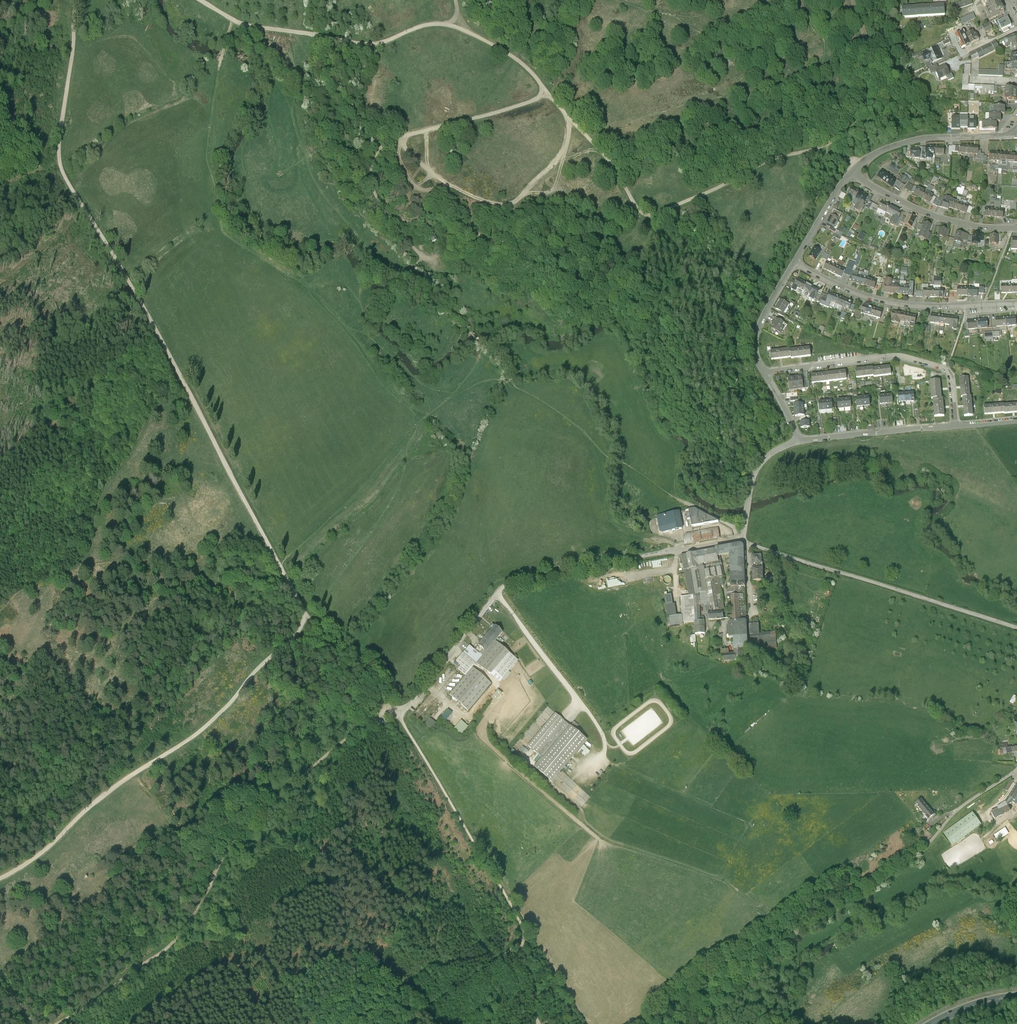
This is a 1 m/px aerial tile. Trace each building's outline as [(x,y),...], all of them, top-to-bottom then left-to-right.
[(950,5),(952,11),(973,4),(971,0),(966,0),(950,5)] [(987,4),(988,8),(986,9),(990,18),(1004,11),(998,0),(985,0),(987,4)] [(945,14),(944,5),(930,6),(931,16),(945,14)] [(931,16),(930,6),(916,7),(917,17),(931,16)] [(917,17),(916,7),(902,9),(903,18),(917,17)] [(959,19),(962,25),(976,18),(973,13),(959,19)] [(1004,19),(998,22),(1001,30),(1011,26),(1007,18),(1004,19)] [(990,24),(983,27),(985,32),(992,29),(990,24)] [(968,39),(966,34),(967,34),(965,30),(959,33),(965,44),(966,46),(970,44),(968,39)] [(965,44),(959,33),(956,35),(961,46),(965,44)] [(976,35),(968,39),(970,44),(977,41),(975,37),(977,36),(976,35)] [(1014,37),(1002,42),(1005,48),(1010,45),(1012,45),(1012,49),(1016,49),(1016,37),(1014,37)] [(998,49),(994,41),(989,44),(992,52),(998,49)] [(992,52),(989,44),(975,50),(978,56),(979,58),(992,52)] [(921,52),(914,55),(916,60),(921,58),(923,62),(930,59),(932,63),(941,59),(935,47),(921,54),(921,52)] [(975,50),(970,53),(972,59),(978,56),(975,50)] [(937,65),(932,67),(929,69),(932,75),(936,73),(935,71),(939,69),(937,65)] [(939,69),(935,71),(936,73),(939,80),(946,76),(948,81),(954,78),(952,74),(949,75),(945,66),(939,69)] [(994,86),(975,85),(974,91),(974,94),(994,95),(994,93),(994,86)] [(1016,89),(1011,89),(1011,87),(1006,87),(1005,100),(1007,100),(1016,100),(1016,89)] [(993,114),(989,114),(989,122),(997,122),(1001,122),(1001,114),(993,114)] [(968,118),(960,118),(960,128),(968,128),(968,118)] [(969,148),(960,147),(960,154),(969,155),(969,148)] [(935,148),(926,148),(926,160),(932,160),(932,155),(935,155),(935,148)] [(979,148),(969,148),(969,155),(978,156),(978,152),(979,148)] [(920,150),(911,150),(911,153),(911,159),(920,159),(920,150)] [(999,155),(990,154),(989,162),(999,163),(999,155)] [(1009,156),(999,155),(999,163),(1008,163),(1009,156)] [(1009,156),(1008,163),(1016,164),(1016,156),(1009,156)] [(1008,163),(999,163),(998,175),(1002,176),(1002,173),(1007,173),(1008,163)] [(900,170),(892,165),(890,168),(891,169),(898,173),(900,170)] [(889,178),(882,173),(878,179),(885,184),(889,178)] [(897,184),(889,178),(885,184),(893,190),(897,184)] [(906,188),(900,183),(896,189),(902,193),(906,188)] [(926,193),(922,200),(930,204),(934,198),(930,196),(934,189),(929,186),(926,193)] [(961,200),(966,200),(967,192),(964,191),(964,188),(961,187),(961,189),(958,188),(956,195),(962,196),(961,200)] [(859,194),(851,189),(848,196),(850,198),(846,205),(852,208),(852,206),(859,194)] [(926,193),(918,189),(914,195),(922,200),(926,193)] [(859,194),(852,206),(855,208),(855,210),(855,211),(858,212),(859,212),(860,210),(862,212),(865,208),(863,207),(868,198),(859,194)] [(960,204),(951,202),(952,200),(946,198),(946,201),(945,202),(943,209),(949,211),(949,209),(958,212),(960,204)] [(941,203),(935,200),(932,205),(938,209),(939,208),(941,203)] [(890,207),(882,203),(876,214),(884,218),(886,214),(890,207)] [(969,207),(960,204),(958,212),(967,214),(969,207)] [(902,214),(890,207),(886,214),(894,218),(890,224),(891,226),(894,227),(895,227),(902,214)] [(994,211),(985,210),(984,218),(994,219),(994,211)] [(842,215),(834,211),(833,213),(834,215),(833,217),(839,221),(842,215)] [(1004,211),(994,211),(994,219),(1003,219),(1004,211)] [(833,217),(831,216),(826,225),(830,227),(834,230),(839,221),(833,217)] [(916,220),(909,217),(907,220),(905,225),(912,229),(916,220)] [(931,226),(924,224),(923,226),(921,232),(919,238),(920,240),(922,241),(923,240),(928,242),(930,236),(930,235),(928,235),(931,226)] [(947,231),(940,229),(937,238),(942,240),(944,240),(945,238),(947,231)] [(857,238),(863,241),(866,234),(860,232),(857,238)] [(964,235),(956,234),(954,240),(954,243),(961,245),(964,235)] [(981,236),(973,235),(973,238),(972,244),(979,245),(981,236)] [(997,237),(990,237),(990,246),(998,246),(997,237)] [(950,239),(945,238),(944,240),(942,240),(941,243),(941,246),(948,248),(950,239)] [(817,251),(814,249),(809,258),(816,262),(821,253),(817,251)] [(836,267),(828,262),(824,270),(832,274),(836,267)] [(850,271),(844,269),(843,270),(845,271),(844,274),(850,277),(852,271),(854,267),(851,266),(850,271)] [(843,270),(836,267),(832,274),(842,279),(844,274),(845,271),(843,270)] [(867,278),(858,276),(858,273),(854,272),(852,281),(851,282),(865,286),(867,278)] [(877,281),(867,278),(865,286),(875,289),(877,281)] [(807,285),(798,280),(794,286),(794,287),(798,289),(803,292),(807,285)] [(900,282),(890,281),(890,280),(886,280),(885,293),(899,294),(899,286),(900,282)] [(820,292),(807,285),(803,292),(811,297),(811,298),(815,300),(818,295),(820,292)] [(909,287),(899,286),(899,294),(905,295),(909,295),(909,293),(910,287),(909,287)] [(1011,286),(1001,286),(1001,294),(1011,294),(1011,286)] [(967,289),(957,288),(957,296),(967,296),(967,289)] [(977,289),(967,289),(967,296),(977,297),(977,294),(978,289),(977,289)] [(933,290),(923,290),(923,297),(933,298),(933,290)] [(943,290),(933,290),(933,298),(943,298),(943,290)] [(829,297),(822,294),(821,296),(817,303),(820,304),(822,300),(827,302),(827,301),(829,297)] [(839,298),(830,294),(829,297),(827,301),(827,302),(822,300),(820,304),(819,305),(828,308),(829,307),(834,310),(836,305),(839,298)] [(852,304),(839,298),(836,305),(849,311),(852,306),(852,304)] [(789,305),(781,300),(776,309),(780,312),(783,314),(789,305)] [(873,309),(863,306),(861,314),(870,316),(873,309)] [(882,311),(873,309),(870,316),(880,319),(882,311)] [(907,315),(897,313),(895,321),(891,320),(891,323),(899,324),(900,321),(905,322),(907,315)] [(941,316),(931,314),(930,323),(940,324),(941,316)] [(917,316),(907,315),(905,322),(910,323),(910,327),(914,328),(917,316)] [(958,317),(941,316),(940,324),(949,325),(949,328),(953,329),(954,330),(955,330),(956,329),(958,317)] [(1005,318),(995,319),(996,328),(1006,327),(1005,318)] [(1015,318),(1005,318),(1006,327),(1016,326),(1015,318)] [(785,324),(776,320),(774,323),(773,323),(772,325),(773,326),(771,329),(781,334),(783,329),(783,328),(785,324)] [(987,320),(977,321),(978,329),(988,328),(987,320)] [(977,321),(967,322),(968,330),(978,329),(977,321)] [(809,349),(790,351),(790,350),(771,352),(772,360),(791,358),(791,359),(810,357),(809,349)] [(889,367),(872,369),(872,368),(855,370),(856,379),(873,376),(873,377),(890,375),(889,367)] [(845,372),(810,376),(812,385),(846,380),(845,372)] [(802,377),(788,379),(790,391),(804,390),(802,381),(802,377)] [(970,397),(968,378),(959,378),(961,398),(962,398),(964,417),(973,416),(971,397),(970,397)] [(939,381),(929,382),(931,400),(932,400),(934,418),(944,417),(942,399),(941,399),(939,381)] [(984,407),(984,415),(1004,414),(1016,413),(1016,405),(1003,406),(1003,405),(984,407)] [(695,509),(689,510),(692,527),(718,522),(695,509)] [(682,529),(679,511),(660,515),(663,532),(682,529)] [(724,548),(725,555),(730,554),(731,567),(728,567),(728,573),(731,573),(732,587),(745,587),(745,583),(743,548),(740,545),(724,548)] [(721,560),(720,556),(719,556),(718,549),(687,554),(680,555),(686,581),(687,588),(688,596),(680,596),(682,615),(682,621),(695,620),(700,619),(700,617),(699,605),(709,604),(710,612),(723,611),(724,609),(720,585),(723,584),(722,576),(724,575),(721,560)] [(761,555),(752,556),(752,564),(761,563),(761,555)] [(763,568),(753,569),(753,581),(763,581),(763,568)] [(602,588),(624,584),(623,577),(601,581),(602,588)] [(733,619),(733,620),(741,620),(741,619),(741,617),(744,616),(745,616),(746,614),(745,587),(732,587),(728,587),(728,589),(727,589),(726,591),(727,592),(727,596),(728,596),(728,599),(732,599),(733,619)] [(669,626),(683,625),(682,621),(682,615),(677,615),(675,603),(673,604),(671,594),(663,595),(667,616),(668,616),(669,626)] [(705,632),(704,616),(700,617),(700,619),(695,620),(695,632),(705,632)] [(742,647),(742,649),(745,648),(745,647),(748,647),(746,622),(746,621),(745,620),(741,620),(733,620),(730,621),(728,623),(729,637),(733,637),(734,647),(734,648),(742,647)] [(751,634),(759,633),(758,621),(754,621),(752,621),(752,624),(750,624),(751,634)] [(495,626),(485,637),(492,644),(495,641),(500,645),(503,642),(498,638),(502,632),(495,626)] [(485,652),(492,644),(485,637),(478,645),(485,652)] [(470,646),(463,653),(475,664),(476,663),(490,674),(490,675),(499,682),(518,660),(500,645),(495,641),(492,644),(485,652),(478,645),(474,650),(470,646)] [(743,658),(742,649),(742,647),(734,648),(735,652),(729,652),(729,648),(721,648),(722,661),(743,658)] [(475,664),(463,653),(456,661),(461,666),(458,669),(465,676),(475,664)] [(491,683),(473,667),(450,695),(468,710),(491,683)] [(587,740),(555,713),(528,745),(541,756),(533,766),(552,782),(560,773),(559,772),(587,740)] [(429,716),(424,723),(431,728),(436,721),(429,716)] [(1012,748),(1011,747),(1007,747),(1007,743),(1003,743),(1004,748),(1002,748),(1003,755),(1013,753),(1012,748)] [(1010,812),(1016,802),(1016,803),(1016,782),(1005,801),(1010,812)] [(920,810),(925,805),(922,801),(916,805),(920,810)] [(998,810),(991,813),(994,820),(1010,812),(1005,801),(996,806),(998,810)] [(934,816),(925,805),(920,810),(928,820),(934,816)] [(966,838),(957,825),(944,834),(953,847),(966,838)]
